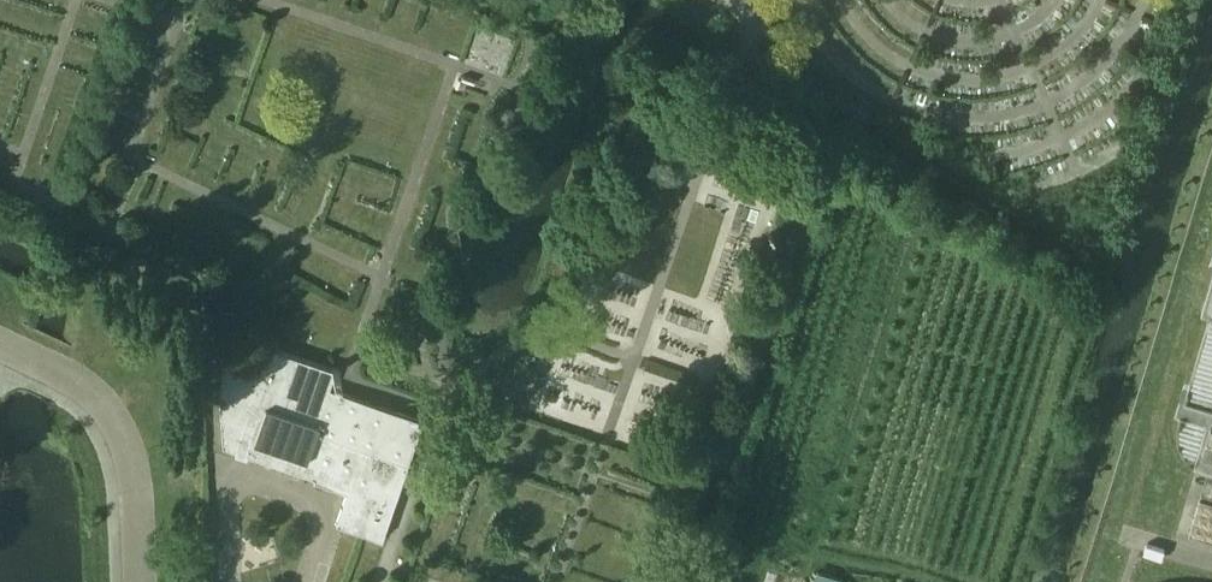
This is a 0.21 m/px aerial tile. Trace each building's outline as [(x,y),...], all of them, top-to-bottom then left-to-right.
[(336,523),(381,538),(422,419),(343,392),(329,387),(335,370),(339,372),(340,370),(332,367),(269,346),(260,371),(228,360),(219,388),(222,445),(348,488),(336,523)] [(1211,544),(1211,479),(1206,477),(1188,537),(1211,544)]
